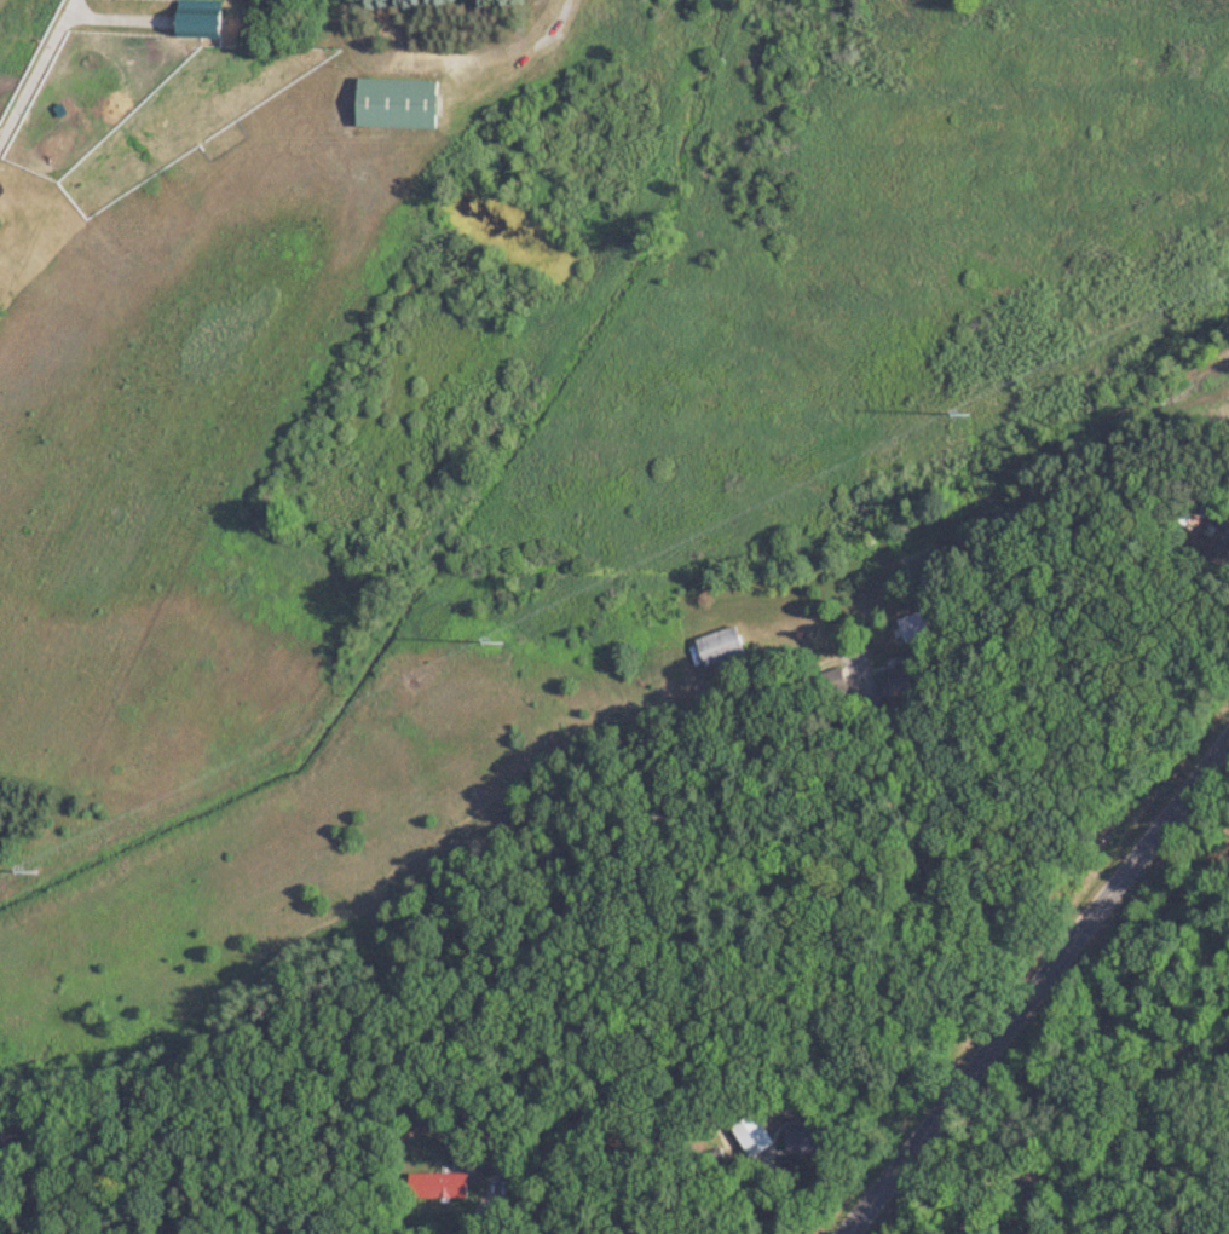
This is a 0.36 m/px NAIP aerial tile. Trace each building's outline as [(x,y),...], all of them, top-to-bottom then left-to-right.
[(172,38),(217,38),(217,1),(172,1),(172,38)] [(351,128),(431,130),(432,80),(352,79),(351,128)] [(692,640),(700,669),(741,656),(733,628),(692,640)] [(876,670),(884,698),(909,691),(902,663),(876,670)] [(751,1159),(775,1146),(760,1116),(735,1128),(751,1159)] [(796,1151),(815,1147),(813,1133),(794,1136),(796,1151)]
